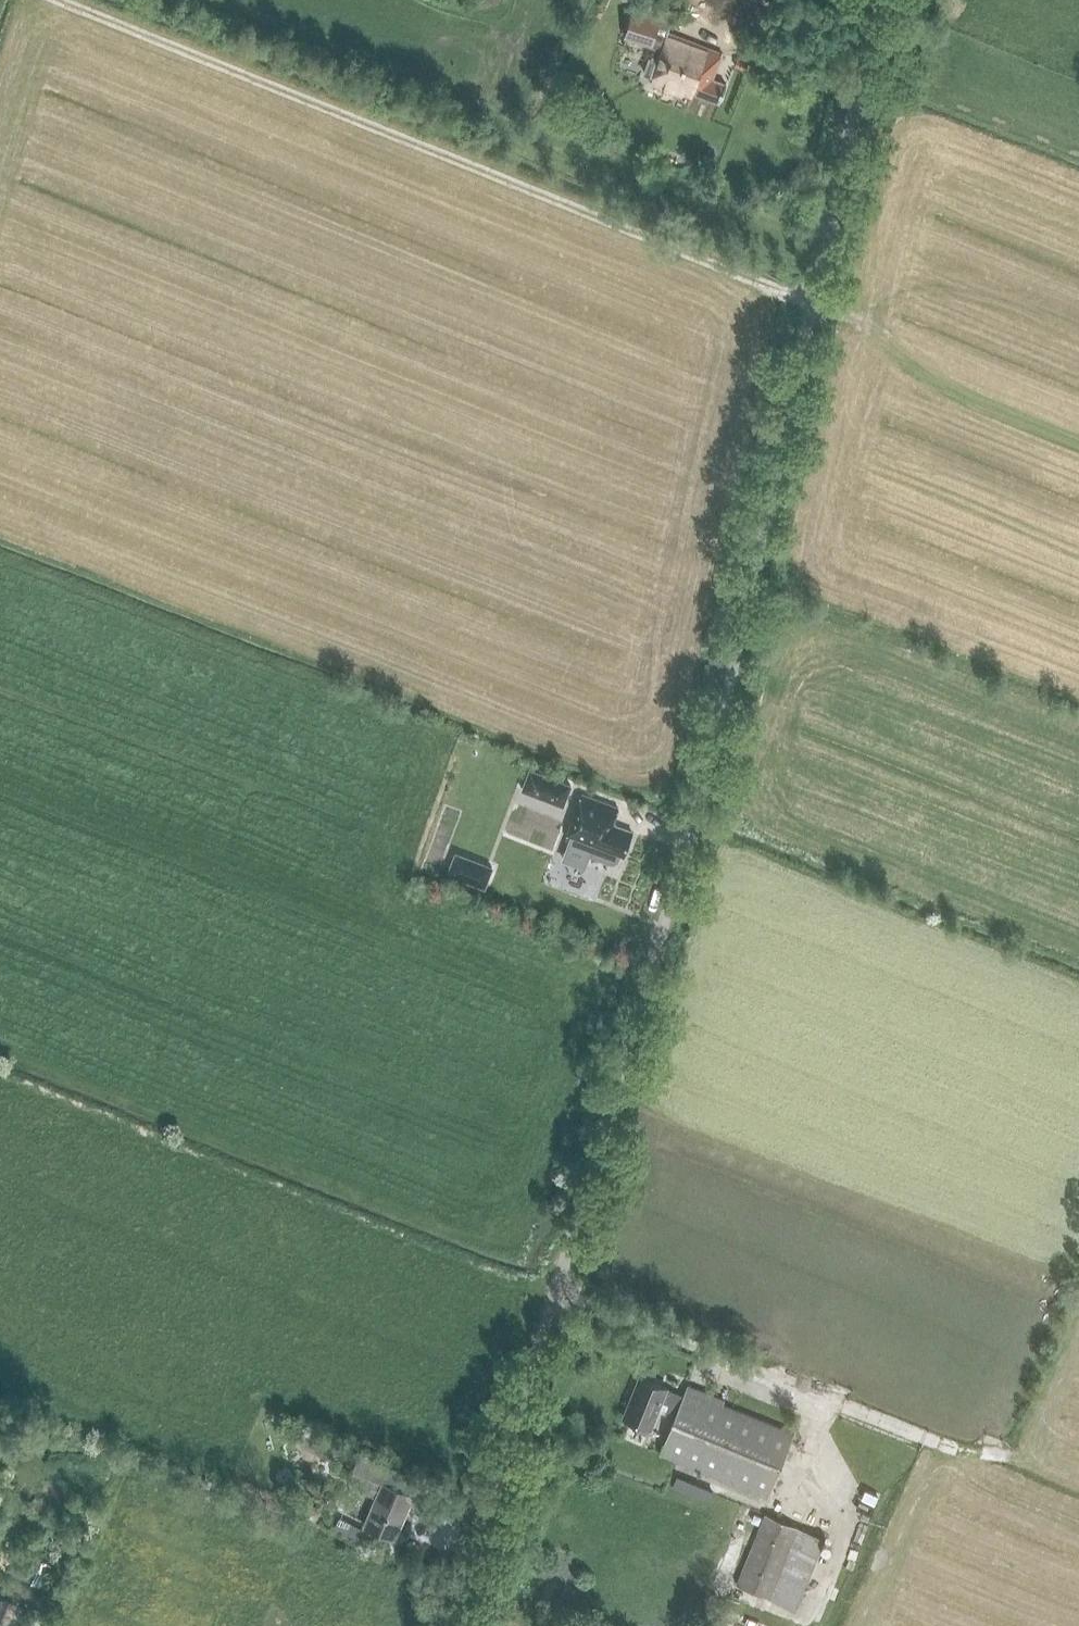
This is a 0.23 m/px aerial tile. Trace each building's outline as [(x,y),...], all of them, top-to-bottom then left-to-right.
[(652,77),(651,81),(691,95),(692,93),(719,102),(725,84),(712,79),(721,52),(666,33),(663,40),(651,36),(657,15),(633,8),(624,38),(661,49),(658,59),(649,56),(643,75),(652,77)] [(735,66),(744,70),(747,63),(737,59),(735,66)] [(521,791),(564,807),(572,784),(530,768),(521,791)] [(569,839),(562,859),(585,867),(590,856),(610,864),(614,864),(618,862),(620,857),(622,858),(631,834),(614,827),(615,825),(613,824),(618,810),(582,796),(565,838),(569,839)] [(451,847),(441,874),(483,889),(493,861),(451,847)] [(764,1499),(795,1436),(725,1402),(728,1397),(690,1379),(685,1389),(671,1381),(671,1380),(644,1367),(624,1406),(636,1412),(633,1418),(646,1425),(649,1419),(651,1420),(664,1393),(669,1395),(664,1406),(674,1411),(657,1446),(764,1499)] [(353,1469),(381,1481),(388,1465),(360,1453),(353,1469)] [(392,1539),(411,1494),(381,1481),(362,1526),(392,1539)] [(824,1538),(765,1515),(737,1585),(796,1609),(824,1538)] [(37,1583),(47,1587),(57,1563),(47,1559),(37,1583)] [(0,1597),(0,1624),(9,1601),(0,1597)] [(754,1620),(726,1617),(725,1625),(753,1625),(754,1620)]
